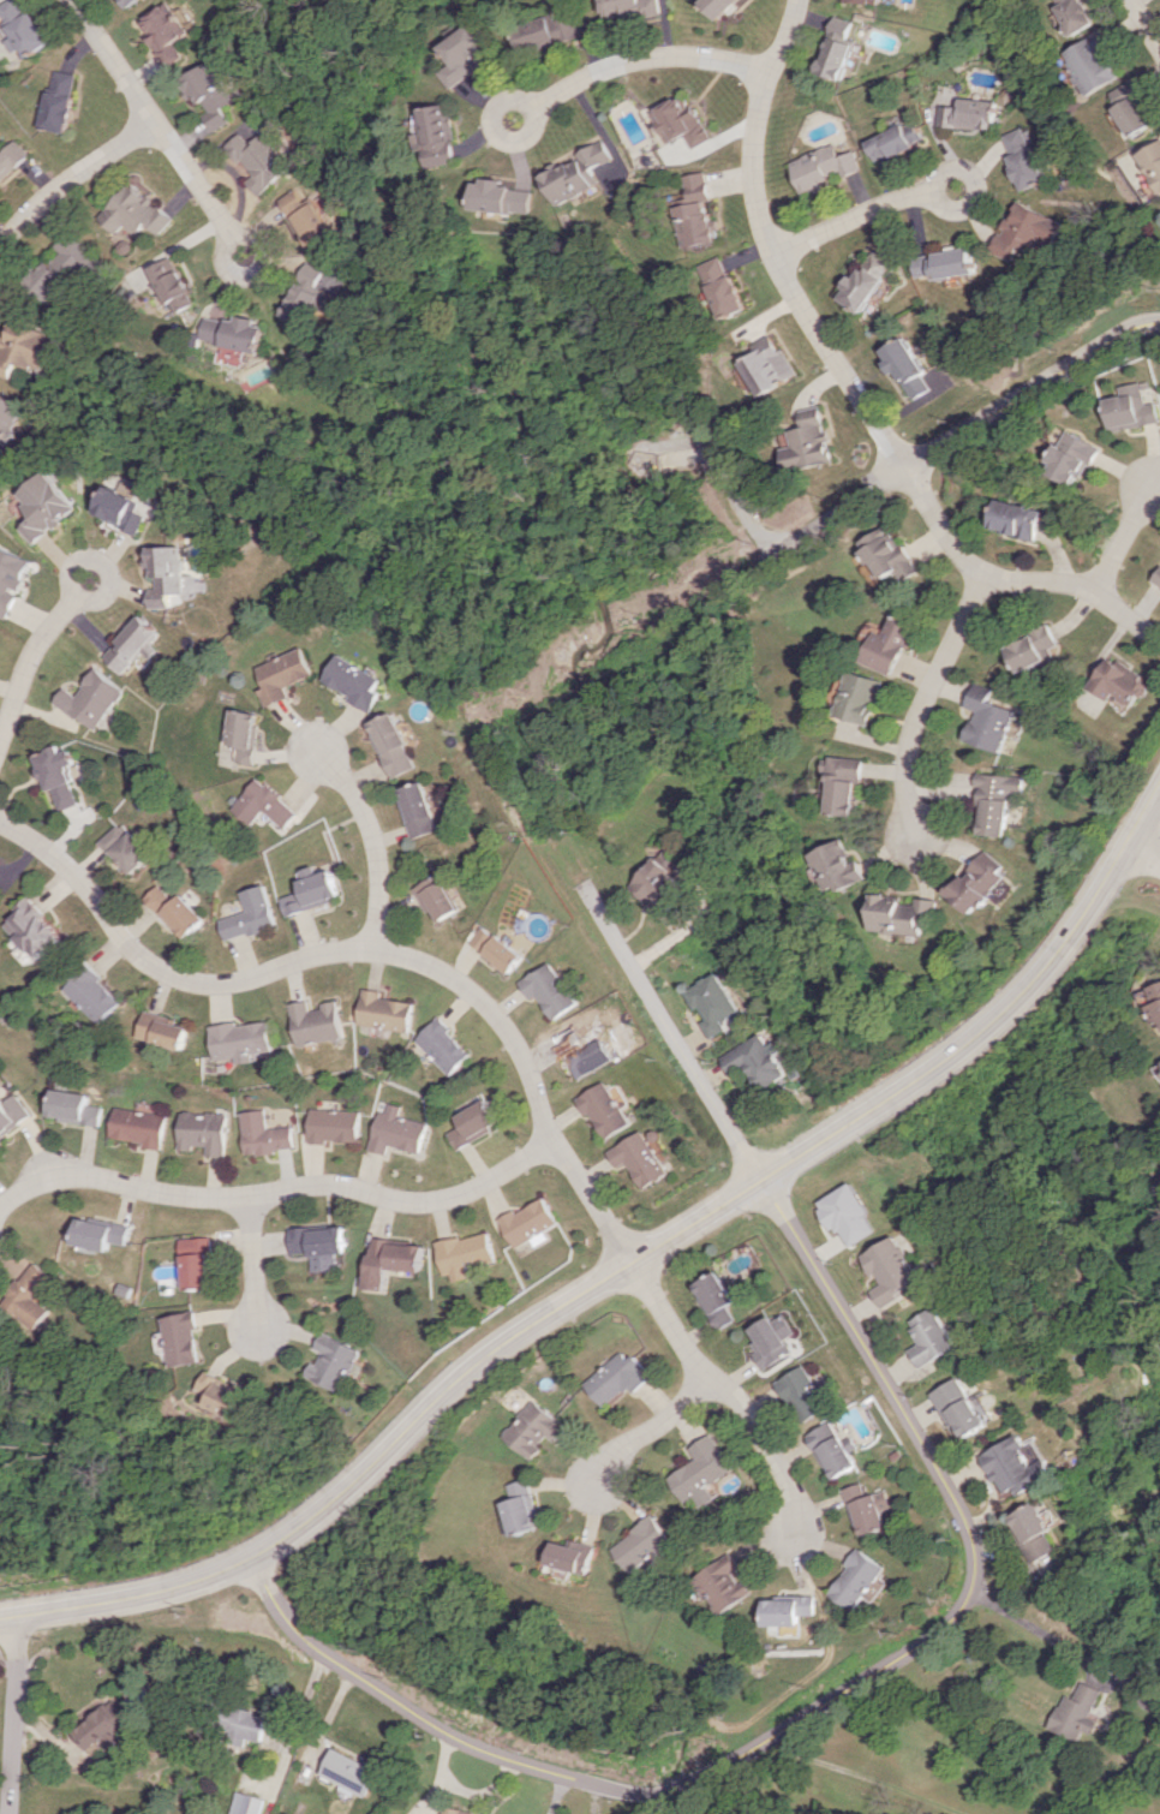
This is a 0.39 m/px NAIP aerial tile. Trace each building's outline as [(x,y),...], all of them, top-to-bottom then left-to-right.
[(26,58),(50,43),(29,9),(24,13),(16,0),(7,0),(0,4),(0,16),(26,58)] [(126,9),(139,0),(120,0),(126,9)] [(620,15),(622,23),(659,16),(656,0),(602,0),(606,18),(620,15)] [(700,2),(718,20),(737,0),(702,0),(700,2)] [(1086,0),(1058,0),(1077,36),(1099,24),(1086,0)] [(150,49),(184,37),(172,1),(138,12),(150,49)] [(524,52),(581,35),(575,15),(558,20),(557,15),(517,26),(524,52)] [(855,41),(846,38),(852,22),(834,16),(815,71),(842,80),(855,41)] [(443,73),(457,90),(500,54),(474,22),(445,46),(458,61),(443,73)] [(1125,78),(1109,50),(1116,46),(1107,30),(1068,51),(1092,95),(1125,78)] [(176,41),(157,52),(166,67),(184,57),(176,41)] [(211,131),(229,121),(221,108),(233,100),(209,60),(176,80),(192,107),(200,101),(206,111),(201,115),(211,131)] [(42,128),(66,132),(77,74),(52,70),(42,128)] [(1136,137),(1159,124),(1138,80),(1113,93),(1136,137)] [(674,144),(689,135),(696,148),(713,139),(686,93),(655,111),(674,144)] [(956,106),(938,106),(938,127),(996,128),(997,100),(957,98),(956,106)] [(463,163),(453,104),(425,108),(429,132),(423,133),(429,169),(463,163)] [(867,140),(876,162),(925,142),(916,120),(867,140)] [(1004,135),(1025,191),(1050,181),(1028,126),(1004,135)] [(261,133),(249,144),(238,132),(223,146),(251,176),(245,181),(258,195),(291,165),(261,133)] [(1138,150),(1159,191),(1159,138),(1138,150)] [(562,206),(605,183),(597,169),(617,158),(607,139),(545,173),(562,206)] [(31,153),(16,140),(4,152),(0,149),(0,185),(31,153)] [(862,170),(853,150),(840,156),(834,143),(790,161),(804,194),(862,170)] [(687,175),(690,194),(678,196),(687,247),(720,242),(713,201),(715,201),(709,171),(687,175)] [(538,190),(509,188),(510,181),(480,178),(477,209),(536,215),(538,190)] [(129,181),(99,218),(117,233),(125,225),(137,235),(147,223),(159,234),(173,218),(129,181)] [(281,198),(310,248),(336,233),(317,201),(308,207),(297,189),(281,198)] [(1067,221),(1021,204),(1015,220),(1008,218),(996,252),(1023,262),(1026,254),(1034,257),(1040,240),(1057,246),(1067,221)] [(978,273),(974,247),(917,257),(920,277),(936,274),(937,279),(978,273)] [(898,264),(879,251),(867,268),(863,266),(843,297),(865,312),(898,264)] [(749,311),(728,255),(704,264),(725,319),(749,311)] [(177,314),(199,301),(172,256),(150,268),(177,314)] [(287,316),(310,326),(316,313),(338,322),(348,299),(320,287),(328,269),(310,262),(287,316)] [(265,351),(268,326),(260,325),(261,318),(241,315),(240,321),(209,317),(205,342),(265,351)] [(18,318),(0,361),(0,369),(6,371),(11,360),(45,375),(61,336),(18,318)] [(765,350),(744,361),(764,396),(801,375),(777,333),(760,342),(765,350)] [(884,349),(910,401),(931,390),(923,374),(926,373),(908,336),(884,349)] [(1155,398),(1154,398),(1150,380),(1121,387),(1123,395),(1106,399),(1114,432),(1159,421),(1159,418),(1155,398)] [(2,451),(29,408),(0,390),(0,450),(2,451)] [(835,462),(830,441),(831,440),(823,406),(804,410),(807,425),(791,428),(794,446),(783,448),(788,472),(835,462)] [(1101,445),(1068,430),(1048,472),(1080,488),(1101,445)] [(21,528),(34,544),(78,508),(48,471),(18,495),(35,517),(21,528)] [(139,534),(148,515),(137,510),(141,500),(109,485),(96,514),(139,534)] [(992,528),(1038,540),(1046,510),(1000,498),(992,528)] [(905,581),(920,573),(894,524),(863,541),(884,579),(900,571),(905,581)] [(0,546),(0,617),(5,619),(17,592),(18,592),(32,561),(0,546)] [(185,546),(154,546),(153,588),(150,588),(150,608),(171,608),(171,594),(184,594),(185,546)] [(160,650),(152,643),(161,633),(141,614),(102,656),(121,675),(143,652),(151,659),(160,650)] [(896,675),(918,625),(896,615),(888,634),(880,631),(866,661),(896,675)] [(1062,651),(1049,622),(1034,628),(1036,634),(1008,647),(1019,670),(1062,651)] [(260,665),(269,688),(263,690),(269,707),(293,698),(289,686),(317,676),(306,648),(260,665)] [(1108,699),(1112,693),(1135,709),(1149,687),(1141,681),(1145,675),(1112,653),(1089,686),(1108,699)] [(386,676),(339,655),(327,682),(353,693),(350,701),(375,711),(384,692),(380,690),(386,676)] [(51,701),(92,732),(124,690),(94,668),(73,696),(61,687),(51,701)] [(887,681),(852,670),(839,715),(873,725),(887,681)] [(1002,751),(1014,709),(989,702),(993,688),(975,682),(968,708),(975,710),(966,741),(1002,751)] [(235,761),(254,765),(264,714),(235,708),(228,744),(238,746),(235,761)] [(394,777),(419,767),(396,712),(370,723),(394,777)] [(77,804),(63,767),(73,764),(67,749),(58,753),(56,746),(32,755),(53,813),(77,804)] [(832,814),(862,816),(867,759),(828,756),(826,779),(835,780),(832,814)] [(1023,775),(982,773),(979,834),(1008,836),(1010,792),(1022,793),(1023,775)] [(260,810),(281,829),(296,812),(257,777),(228,810),(246,825),(260,810)] [(412,839),(440,831),(425,781),(397,789),(412,839)] [(99,841),(130,875),(151,854),(120,821),(99,841)] [(811,854),(822,878),(824,877),(829,891),(841,886),(843,891),(871,879),(863,858),(857,861),(847,838),(811,854)] [(977,914),(1011,868),(986,850),(952,895),(977,914)] [(658,911),(666,902),(672,907),(689,888),(657,858),(631,886),(658,911)] [(283,915),(337,899),(329,870),(313,874),(311,865),(293,870),(299,891),(278,897),(283,915)] [(433,909),(439,920),(460,910),(442,873),(414,887),(426,912),(433,909)] [(205,919),(181,893),(173,901),(158,884),(144,897),(183,939),(205,919)] [(274,925),(262,884),(238,892),(244,911),(217,919),(224,941),(274,925)] [(927,935),(929,918),(941,919),(943,900),(920,897),(920,900),(877,896),(873,930),(927,935)] [(5,926),(41,962),(67,937),(27,897),(16,909),(19,912),(5,926)] [(470,945),(514,972),(526,953),(482,926),(470,945)] [(66,989),(102,1024),(125,1000),(84,961),(71,976),(75,980),(66,989)] [(538,995),(555,1020),(580,1003),(551,961),(520,982),(532,999),(538,995)] [(685,990),(696,1010),(701,1007),(708,1020),(703,1022),(712,1038),(728,1030),(724,1022),(741,1013),(719,973),(685,990)] [(1144,990),(1157,1024),(1159,1023),(1159,984),(1144,990)] [(412,1003),(377,997),(379,991),(360,988),(355,1024),(407,1032),(412,1003)] [(342,1038),(335,1000),(320,1003),(321,1008),(308,1011),(306,1000),(288,1003),(296,1046),(342,1038)] [(139,1038),(183,1049),(189,1024),(145,1013),(139,1038)] [(448,1075),(468,1054),(446,1032),(450,1028),(437,1015),(412,1041),(448,1075)] [(209,1026),(215,1059),(235,1056),(236,1064),(256,1061),(255,1053),(272,1050),(267,1020),(236,1026),(236,1021),(209,1026)] [(575,1080),(615,1060),(604,1037),(584,1047),(573,1023),(553,1033),(575,1080)] [(762,1090),(790,1075),(773,1042),(769,1044),(763,1034),(722,1056),(732,1074),(749,1065),(762,1090)] [(629,1127),(610,1082),(580,1094),(599,1139),(629,1127)] [(104,1106),(89,1104),(90,1094),(55,1090),(52,1119),(102,1125),(104,1106)] [(0,1101),(0,1141),(35,1115),(19,1094),(7,1102),(4,1098),(0,1101)] [(452,1149),(497,1125),(484,1098),(452,1115),(457,1126),(444,1133),(452,1149)] [(377,1111),(367,1150),(384,1154),(387,1145),(417,1153),(425,1124),(398,1117),(400,1106),(386,1103),(383,1112),(377,1111)] [(112,1138),(144,1142),(143,1147),(162,1149),(166,1114),(115,1108),(112,1138)] [(267,1129),(264,1109),(240,1112),(246,1156),(295,1149),(291,1125),(267,1129)] [(308,1140),(357,1142),(359,1111),(309,1109),(308,1140)] [(179,1150),(194,1150),(194,1145),(206,1146),(206,1156),(225,1156),(227,1113),(180,1111),(179,1150)] [(640,1188),(666,1173),(642,1131),(606,1151),(615,1168),(625,1162),(640,1188)] [(875,1232),(850,1183),(814,1201),(830,1232),(837,1228),(847,1246),(875,1232)] [(541,1231),(554,1223),(539,1198),(513,1213),(511,1209),(495,1218),(512,1248),(527,1239),(531,1246),(545,1239),(541,1231)] [(111,1251),(112,1242),(128,1245),(132,1225),(82,1215),(77,1244),(111,1251)] [(292,1230),(293,1253),(314,1252),(315,1271),(340,1269),(339,1253),(348,1253),(346,1226),(292,1230)] [(494,1262),(486,1231),(438,1243),(448,1283),(468,1278),(466,1269),(494,1262)] [(188,1290),(217,1287),(212,1236),(182,1239),(188,1290)] [(880,1308),(899,1299),(895,1291),(917,1281),(896,1236),(861,1253),(877,1286),(871,1289),(880,1308)] [(422,1272),(424,1243),(371,1239),(368,1289),(388,1290),(389,1269),(422,1272)] [(56,1274),(37,1262),(9,1304),(44,1327),(56,1309),(40,1299),(56,1274)] [(733,1301),(715,1271),(690,1286),(715,1329),(732,1319),(724,1306),(733,1301)] [(918,1367),(955,1347),(933,1307),(907,1321),(919,1343),(908,1349),(918,1367)] [(206,1361),(198,1328),(202,1328),(198,1310),(165,1318),(176,1367),(206,1361)] [(748,1328),(755,1340),(748,1344),(762,1369),(791,1352),(783,1339),(794,1332),(784,1313),(771,1320),(769,1316),(748,1328)] [(366,1350),(327,1332),(319,1349),(328,1353),(322,1364),(317,1362),(311,1376),(345,1393),(366,1350)] [(581,1384),(602,1408),(625,1387),(630,1393),(647,1377),(621,1348),(581,1384)] [(776,1379),(796,1423),(826,1410),(805,1365),(776,1379)] [(212,1405),(243,1420),(256,1393),(212,1371),(203,1388),(217,1395),(212,1405)] [(986,1424),(957,1376),(931,1392),(959,1440),(986,1424)] [(532,1458),(548,1437),(554,1441),(565,1426),(531,1399),(520,1415),(504,1436),(532,1458)] [(858,1463),(829,1420),(804,1436),(833,1480),(858,1463)] [(733,1470),(709,1433),(687,1448),(695,1459),(668,1477),(684,1502),(733,1470)] [(980,1455),(1005,1500),(1053,1473),(1044,1458),(1033,1465),(1017,1435),(980,1455)] [(512,1484),(517,1500),(508,1502),(519,1536),(546,1527),(531,1479),(512,1484)] [(844,1488),(860,1537),(888,1527),(883,1510),(892,1507),(887,1489),(867,1496),(863,1482),(844,1488)] [(1034,1504),(1011,1517),(1037,1562),(1060,1549),(1034,1504)] [(636,1572),(675,1541),(655,1516),(616,1547),(636,1572)] [(554,1564),(593,1574),(601,1545),(576,1539),(574,1545),(560,1541),(554,1564)] [(833,1595),(860,1611),(887,1565),(859,1549),(833,1595)] [(698,1576),(722,1615),(757,1593),(749,1580),(743,1583),(736,1572),(743,1567),(734,1553),(698,1576)] [(770,1626),(805,1625),(805,1615),(821,1615),(820,1595),(803,1595),(804,1599),(770,1600),(770,1626)] [(1096,1717),(1107,1689),(1087,1681),(1079,1698),(1069,1694),(1055,1727),(1085,1740),(1089,1730),(1097,1734),(1103,1720),(1096,1717)] [(133,1727),(114,1700),(71,1730),(90,1756),(133,1727)] [(223,1706),(217,1730),(225,1732),(222,1743),(241,1747),(243,1739),(257,1742),(263,1715),(223,1706)] [(316,1775),(362,1797),(375,1770),(329,1748),(316,1775)] [(260,1799),(232,1791),(225,1813),(255,1813),(260,1799)]
